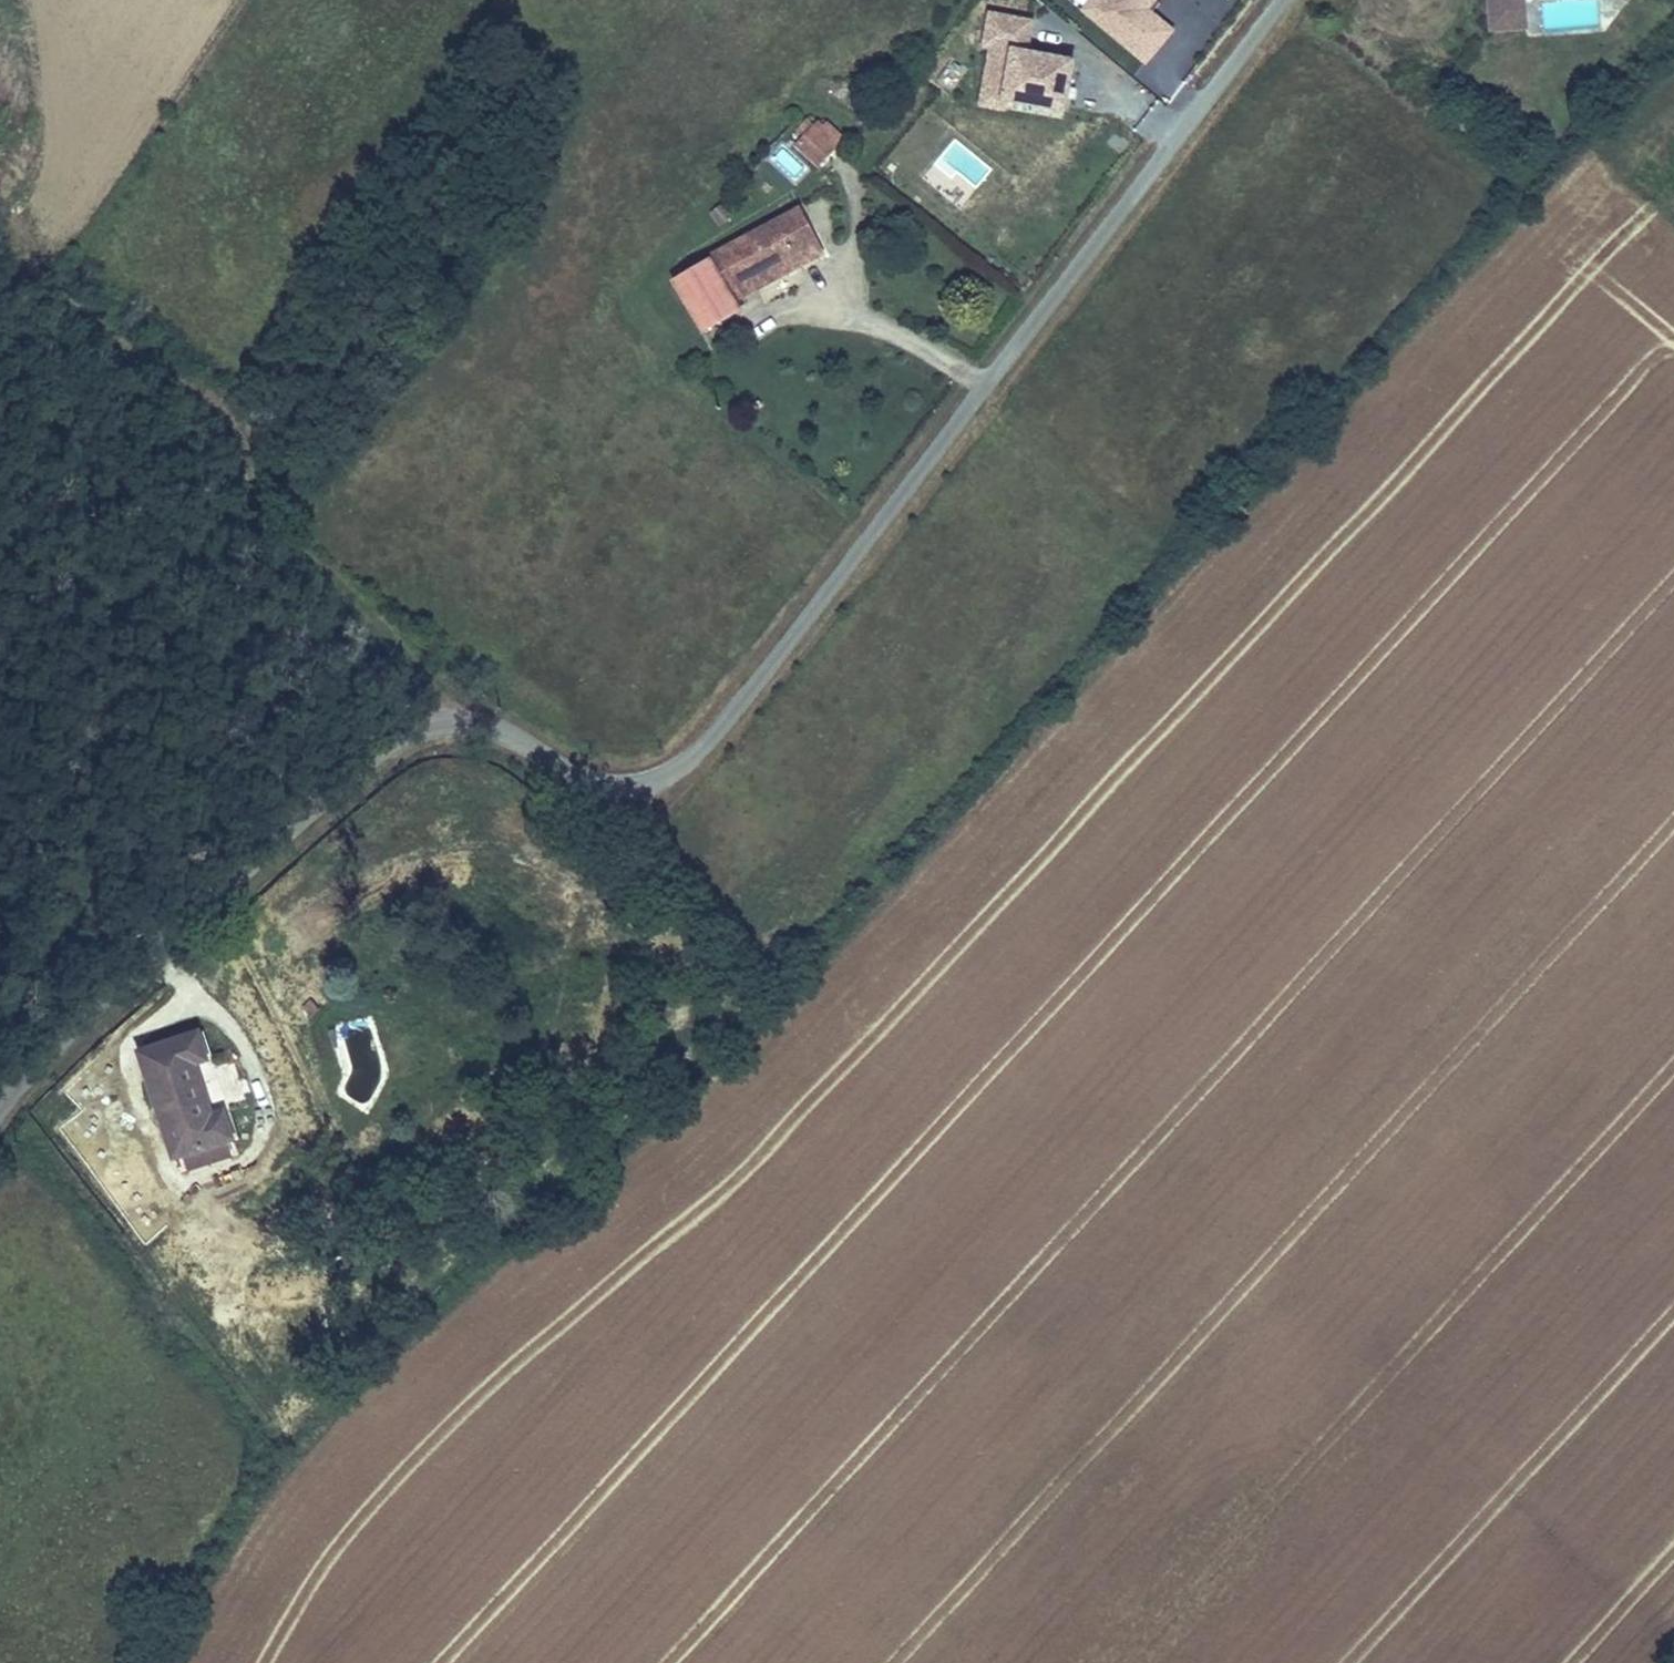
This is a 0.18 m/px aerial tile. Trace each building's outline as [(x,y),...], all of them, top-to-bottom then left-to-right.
[(1082,10),(1147,63),(1177,28),(1152,7),(1157,0),(1090,0),(1082,10)] [(1494,26),(1519,23),(1516,1),(1517,0),(1490,0),(1494,26)] [(1519,23),(1527,22),(1524,0),(1517,0),(1516,1),(1519,23)] [(1007,109),(1009,97),(1069,107),(1078,55),(1031,47),(1036,16),(988,8),(982,45),(987,45),(977,105),(1007,109)] [(818,118),(813,124),(807,118),(787,141),(815,168),(845,136),(826,119),(823,123),(818,118)] [(769,162),(794,181),(806,166),(782,146),(769,162)] [(735,214),(726,201),(709,212),(718,225),(735,214)] [(798,205),(671,277),(702,330),(741,308),(737,300),(824,251),(798,205)] [(204,1028),(138,1048),(172,1161),(185,1157),(191,1176),(236,1162),(229,1142),(239,1139),(229,1107),(216,1111),(202,1064),(214,1061),(204,1028)]
